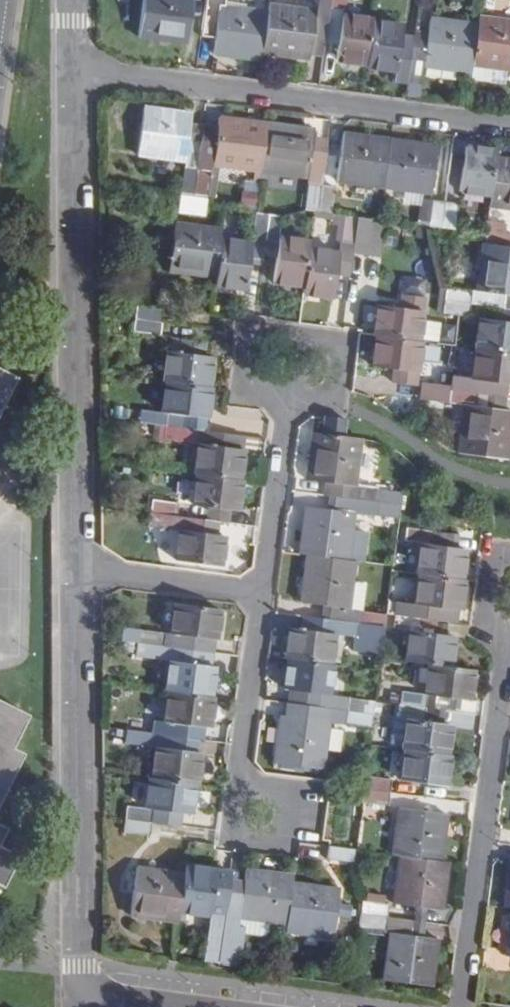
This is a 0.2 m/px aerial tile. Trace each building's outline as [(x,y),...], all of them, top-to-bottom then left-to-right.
[(190,0),(143,0),(138,33),(185,39),(190,0)] [(260,51),(265,10),(251,8),(222,4),(222,0),(203,0),(201,17),(214,19),(210,51),(259,57),(260,51)] [(222,4),(251,8),(252,0),(222,0),(222,4)] [(308,53),(315,9),(266,2),(265,10),(260,51),(308,57),(308,53)] [(316,3),(315,9),(308,53),(321,55),(323,43),(328,5),(316,3)] [(340,13),(342,7),(328,5),(323,43),(336,45),(340,13)] [(336,45),(334,57),(363,61),(368,21),(369,18),(340,13),(336,45)] [(477,15),(476,24),(471,63),(492,66),(509,68),(509,19),(477,15)] [(425,42),(422,58),(409,56),(405,82),(403,94),(417,96),(422,63),(470,69),(471,63),(476,24),(428,17),(425,42)] [(395,55),(399,25),(368,21),(363,61),(363,65),(394,69),(392,80),(405,82),(409,56),(395,55)] [(425,42),(411,40),(409,56),(422,58),(425,42)] [(490,82),(492,66),(471,63),(470,69),(469,79),(490,82)] [(136,153),(182,158),(178,192),(192,194),(198,140),(185,138),(186,128),(187,120),(188,112),(141,107),(136,153)] [(211,162),(258,168),(264,123),(218,117),(216,125),(214,142),(198,140),(192,194),(204,195),(207,170),(210,170),(211,162)] [(198,140),(200,130),(201,123),(201,121),(187,120),(186,128),(185,138),(198,140)] [(201,123),(200,130),(198,140),(214,142),(216,125),(201,123)] [(311,136),(312,128),(264,123),(258,168),(306,175),(311,136)] [(334,179),(381,185),(387,138),(339,132),(334,179)] [(306,175),(305,181),(319,183),(324,138),(311,136),(306,175)] [(435,144),(387,138),(381,185),(429,191),(435,144)] [(462,152),(457,189),(489,194),(493,157),(493,151),(463,147),(462,152)] [(457,189),(462,152),(448,151),(443,198),(456,200),(457,189)] [(489,194),(487,204),(509,207),(509,159),(493,157),(489,194)] [(319,183),(305,181),(302,207),(312,210),(315,210),(319,183)] [(329,211),(332,184),(319,183),(315,210),(329,211)] [(202,212),(205,196),(178,193),(176,209),(202,212)] [(404,214),(427,217),(427,223),(440,225),(443,198),(406,194),(404,214)] [(440,225),(452,227),(456,200),(443,198),(440,225)] [(253,211),(249,239),(262,241),(266,214),(253,211)] [(341,224),(337,253),(307,249),(302,286),(302,292),(332,296),(335,271),(349,273),(352,249),(356,215),(332,212),(330,222),(341,224)] [(276,243),(271,282),(302,286),(307,249),(308,241),(278,237),(279,217),(266,214),(262,241),(276,243)] [(381,222),(369,220),(369,216),(356,215),(352,249),(377,253),(381,222)] [(505,223),(486,219),(485,231),(483,242),(509,245),(509,241),(509,232),(504,231),(505,223)] [(214,275),(219,236),(220,229),(172,222),(166,268),(214,275)] [(219,236),(214,275),(213,282),(243,285),(247,252),(248,241),(219,236)] [(248,241),(247,252),(261,254),(262,241),(249,239),(248,241)] [(509,245),(483,242),(477,288),(497,290),(509,293),(509,246),(509,245)] [(446,285),(444,298),(470,301),(471,287),(446,285)] [(471,287),(470,301),(495,305),(497,290),(477,288),(471,287)] [(371,334),(373,334),(416,340),(417,336),(419,317),(421,297),(403,294),(401,308),(375,304),(371,334)] [(468,314),(470,301),(444,298),(443,310),(458,313),(468,314)] [(137,304),(135,318),(161,321),(163,308),(137,304)] [(477,315),(473,348),(509,353),(509,319),(477,315)] [(419,317),(417,336),(436,339),(438,320),(419,317)] [(159,333),(161,321),(135,318),(133,330),(159,333)] [(418,341),(416,340),(373,334),(370,363),(394,366),(392,380),(413,382),(418,341)] [(473,348),(469,376),(451,374),(449,388),(474,391),(476,377),(509,382),(509,353),(473,348)] [(208,356),(164,351),(160,380),(164,381),(204,385),(208,356)] [(0,374),(0,413),(16,382),(0,374)] [(208,386),(204,385),(164,381),(160,410),(138,407),(136,421),(156,424),(183,427),(184,413),(204,415),(208,386)] [(420,397),(447,401),(449,388),(422,384),(420,397)] [(502,408),(504,396),(474,391),(449,388),(447,401),(465,403),(459,450),(506,456),(509,422),(509,409),(502,408)] [(198,429),(203,429),(204,415),(184,413),(183,427),(198,429)] [(323,415),(320,431),(340,434),(343,418),(323,415)] [(182,439),(183,427),(156,424),(155,435),(182,439)] [(197,441),(198,429),(183,427),(182,439),(197,441)] [(203,429),(198,429),(197,441),(192,473),(195,474),(236,479),(242,434),(203,429)] [(340,434),(320,431),(317,431),(310,430),(305,476),(337,481),(334,496),(337,497),(372,501),(398,505),(400,492),(373,487),(353,484),(359,438),(340,434)] [(227,506),(236,507),(239,479),(236,479),(195,474),(192,503),(209,504),(227,506)] [(149,497),(147,512),(173,515),(175,500),(149,497)] [(297,554),(303,555),(344,561),(348,531),(350,512),(370,514),(396,518),(398,505),(372,501),(337,497),(336,509),(303,505),(297,554)] [(227,506),(209,504),(207,519),(215,521),(225,522),(227,506)] [(214,532),(215,521),(207,519),(173,515),(147,512),(146,524),(177,529),(173,558),(217,564),(221,533),(214,532)] [(414,573),(416,574),(458,579),(462,549),(440,545),(442,533),(403,527),(402,541),(418,543),(414,573)] [(357,563),(361,533),(348,531),(344,561),(350,562),(357,563)] [(350,562),(344,561),(303,555),(297,602),(319,605),(317,619),(356,623),(382,627),(384,614),(361,611),(357,611),(344,608),(348,582),(350,562)] [(395,602),(393,616),(420,619),(422,605),(458,611),(462,580),(458,579),(416,574),(413,604),(395,602)] [(348,582),(344,608),(357,611),(361,611),(365,585),(348,582)] [(135,643),(160,645),(209,651),(215,611),(171,605),(167,633),(119,627),(117,641),(135,643)] [(456,624),(458,611),(422,605),(420,619),(456,624)] [(317,619),(298,616),(296,629),(331,633),(327,662),(338,663),(341,636),(354,637),(356,623),(317,619)] [(403,661),(424,664),(448,667),(452,636),(418,631),(420,619),(393,616),(392,629),(407,630),(403,661)] [(378,656),(382,627),(356,623),(354,637),(351,652),(378,656)] [(296,629),(287,627),(282,659),(286,660),(327,665),(327,662),(331,633),(296,629)] [(158,658),(160,645),(135,643),(133,655),(158,658)] [(167,659),(164,690),(208,695),(212,665),(167,659)] [(330,665),(327,665),(286,660),(281,688),(286,689),(326,694),(330,665)] [(420,694),(399,691),(397,706),(432,710),(434,695),(467,700),(470,670),(448,667),(424,664),(420,694)] [(345,699),(326,694),(286,689),(284,703),(343,711),(345,699)] [(123,731),(149,734),(202,740),(204,728),(206,728),(211,695),(208,695),(164,690),(159,722),(125,718),(123,731)] [(25,752),(15,747),(31,713),(0,697),(0,803),(25,752)] [(371,715),(373,702),(345,699),(343,711),(371,715)] [(342,724),(343,711),(284,703),(282,716),(325,722),(325,723),(342,726),(342,724)] [(404,719),(400,750),(405,750),(445,756),(450,725),(440,724),(442,711),(432,710),(397,706),(396,718),(404,719)] [(369,727),(371,715),(343,711),(342,724),(369,727)] [(319,769),(325,722),(282,716),(278,715),(272,763),(319,769)] [(148,745),(149,734),(123,731),(121,742),(148,745)] [(195,752),(152,746),(147,778),(189,782),(191,783),(195,752)] [(448,756),(445,756),(405,750),(401,778),(444,784),(448,756)] [(362,786),(361,790),(385,793),(387,779),(363,776),(362,786)] [(120,819),(146,822),(176,826),(178,811),(185,812),(189,782),(147,778),(144,777),(141,807),(122,805),(120,819)] [(383,806),(385,793),(361,790),(360,802),(383,806)] [(444,813),(398,808),(393,855),(400,856),(439,861),(444,813)] [(144,834),(146,822),(120,819),(119,831),(144,834)] [(5,885),(21,853),(1,842),(9,827),(0,822),(0,882),(5,885)] [(352,862),(353,850),(326,847),(324,859),(352,862)] [(446,862),(439,861),(400,856),(394,904),(440,910),(446,862)] [(177,920),(178,911),(183,872),(135,865),(128,914),(177,920)] [(223,917),(226,892),(226,888),(210,886),(212,869),(184,865),(183,872),(178,911),(223,917)] [(210,886),(226,888),(228,875),(228,870),(212,869),(210,886)] [(237,924),(238,918),(268,922),(285,924),(290,881),(291,875),(244,869),(243,877),(240,894),(226,892),(223,917),(222,923),(219,950),(218,963),(237,965),(241,933),(242,925),(237,924)] [(240,894),(243,877),(228,875),(226,888),(226,892),(240,894)] [(331,936),(338,887),(290,881),(285,924),(283,929),(331,936)] [(367,902),(362,901),(360,915),(387,919),(389,904),(384,904),(385,897),(368,895),(367,902)] [(437,939),(423,937),(425,923),(387,919),(360,915),(358,929),(390,933),(384,979),(431,986),(437,939)] [(237,924),(242,925),(241,933),(262,936),(267,930),(268,922),(238,918),(237,924)] [(207,948),(219,950),(222,923),(210,921),(207,948)]
